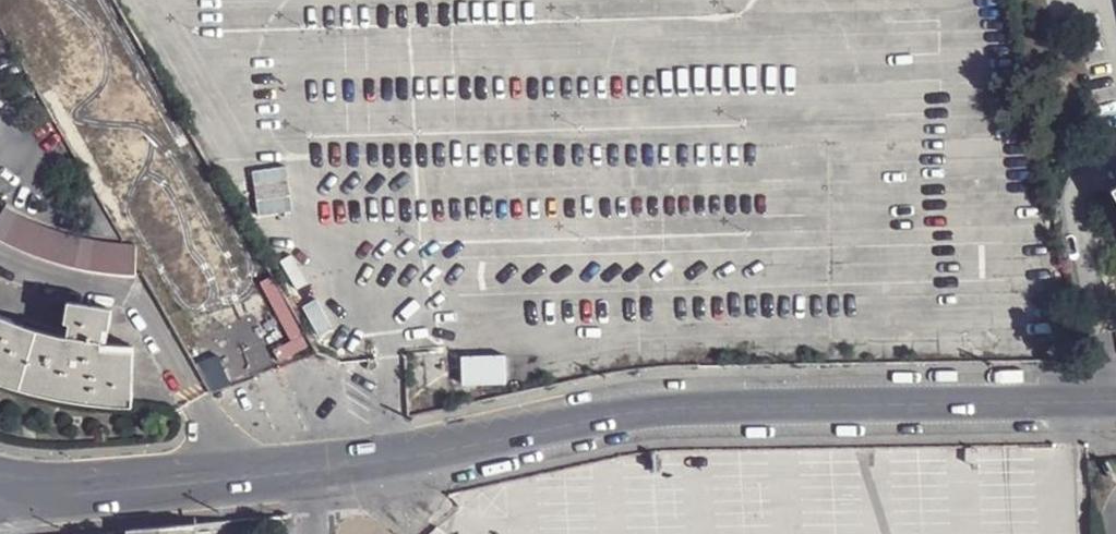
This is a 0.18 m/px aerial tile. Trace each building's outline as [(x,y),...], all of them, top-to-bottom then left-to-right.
[(129,244),(102,241),(68,234),(36,222),(6,207),(0,217),(0,237),(28,250),(63,263),(100,271),(137,275),(139,262),(140,245),(129,244)] [(70,302),(67,324),(71,325),(69,339),(86,343),(103,346),(107,326),(112,327),(114,310),(70,302)] [(6,383),(48,395),(91,402),(135,406),(135,397),(135,351),(103,346),(86,343),(69,339),(54,336),(39,331),(25,326),(13,321),(0,315),(0,380),(6,383)] [(215,523),(194,525),(127,531),(127,533),(214,533),(215,523)]
